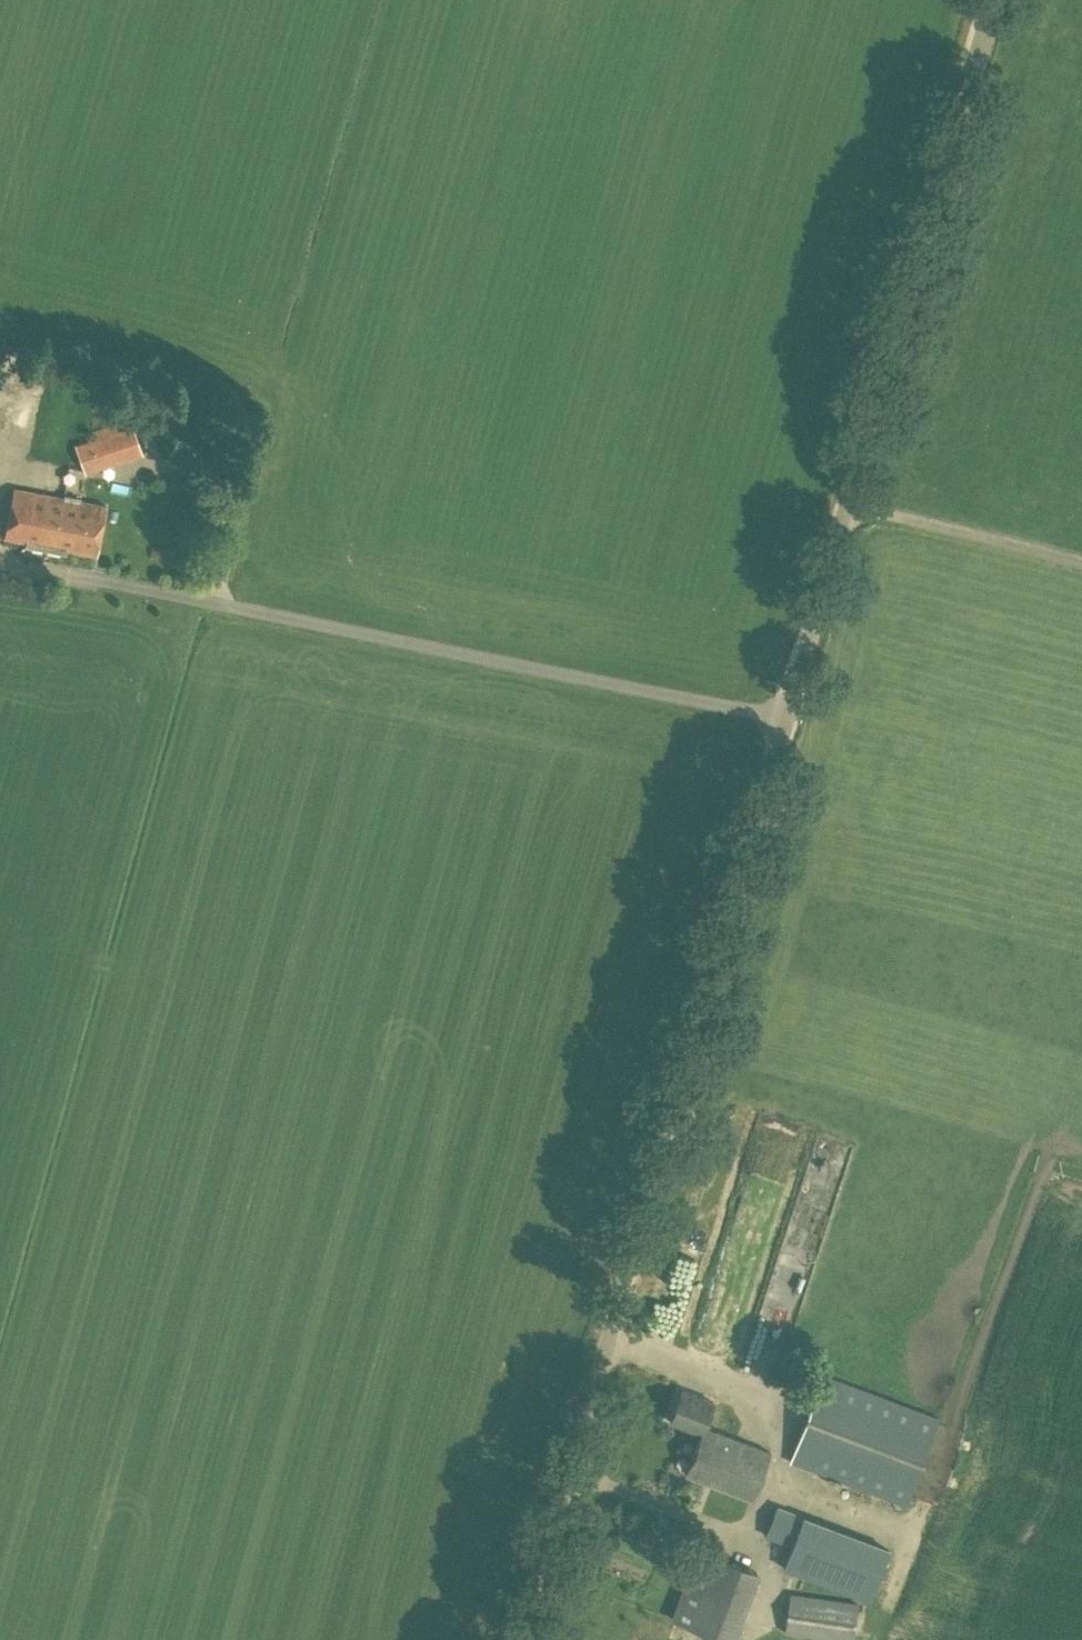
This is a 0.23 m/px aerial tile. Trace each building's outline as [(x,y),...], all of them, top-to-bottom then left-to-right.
[(114,464),(103,434),(74,444),(84,474),(114,464)] [(59,516),(63,498),(14,488),(5,536),(28,541),(28,544),(60,550),(60,547),(59,547),(65,517),(59,516)] [(60,547),(60,550),(64,551),(65,548),(95,554),(105,506),(63,498),(59,516),(65,517),(59,547),(60,547)] [(811,1178),(790,1244),(818,1253),(839,1186),(811,1178)] [(905,1505),(937,1418),(823,1376),(791,1464),(905,1505)] [(751,1501),(769,1453),(704,1428),(713,1403),(682,1391),(670,1423),(701,1435),(686,1476),(751,1501)] [(868,1603),(887,1553),(774,1509),(763,1537),(790,1547),(781,1570),(868,1603)] [(758,1574),(697,1550),(670,1620),(722,1639),(733,1639),(758,1574)] [(857,1604),(789,1594),(783,1632),(833,1639),(851,1639),(857,1604)]
